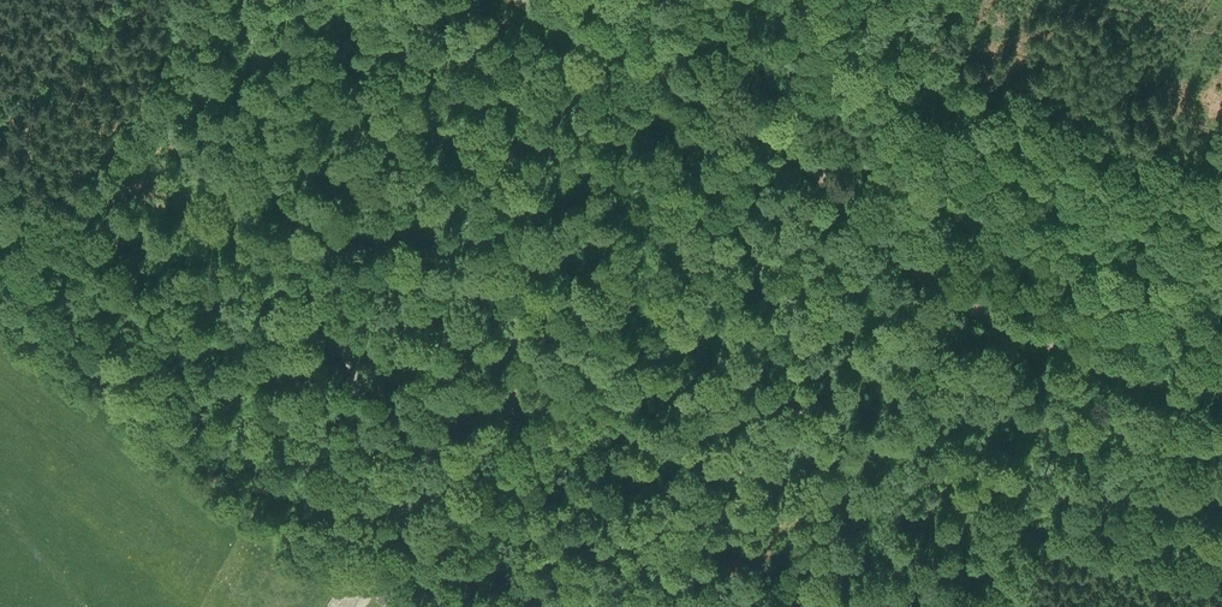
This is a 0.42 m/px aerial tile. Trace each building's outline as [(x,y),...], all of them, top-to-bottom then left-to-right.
[(387,584),(377,600),(385,605),(395,589),(387,584)]
